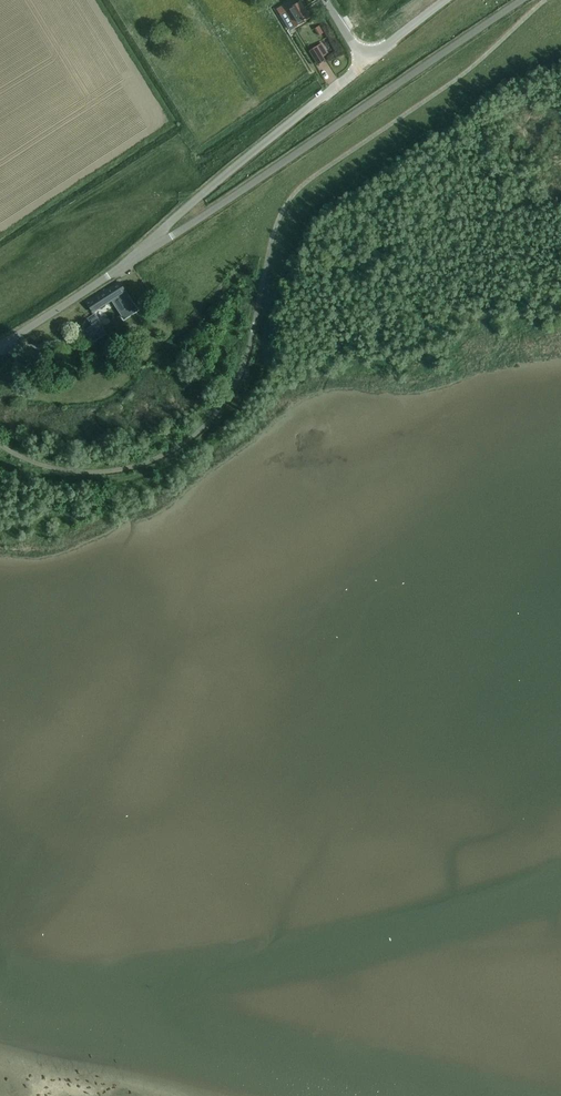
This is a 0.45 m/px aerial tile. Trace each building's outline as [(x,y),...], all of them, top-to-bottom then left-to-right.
[(276,9),(280,14),(285,11),(294,26),(309,17),(299,1),(294,5),(291,0),(276,9)] [(320,24),(314,28),(318,34),(324,31),(320,24)] [(322,42),(316,46),(323,56),(328,53),(322,42)] [(310,49),(318,63),(324,60),(315,46),(310,49)] [(87,301),(88,303),(93,311),(124,291),(118,282),(87,301)] [(86,329),(90,336),(97,332),(100,336),(105,333),(98,322),(99,321),(95,315),(88,319),(92,325),(86,329)]
